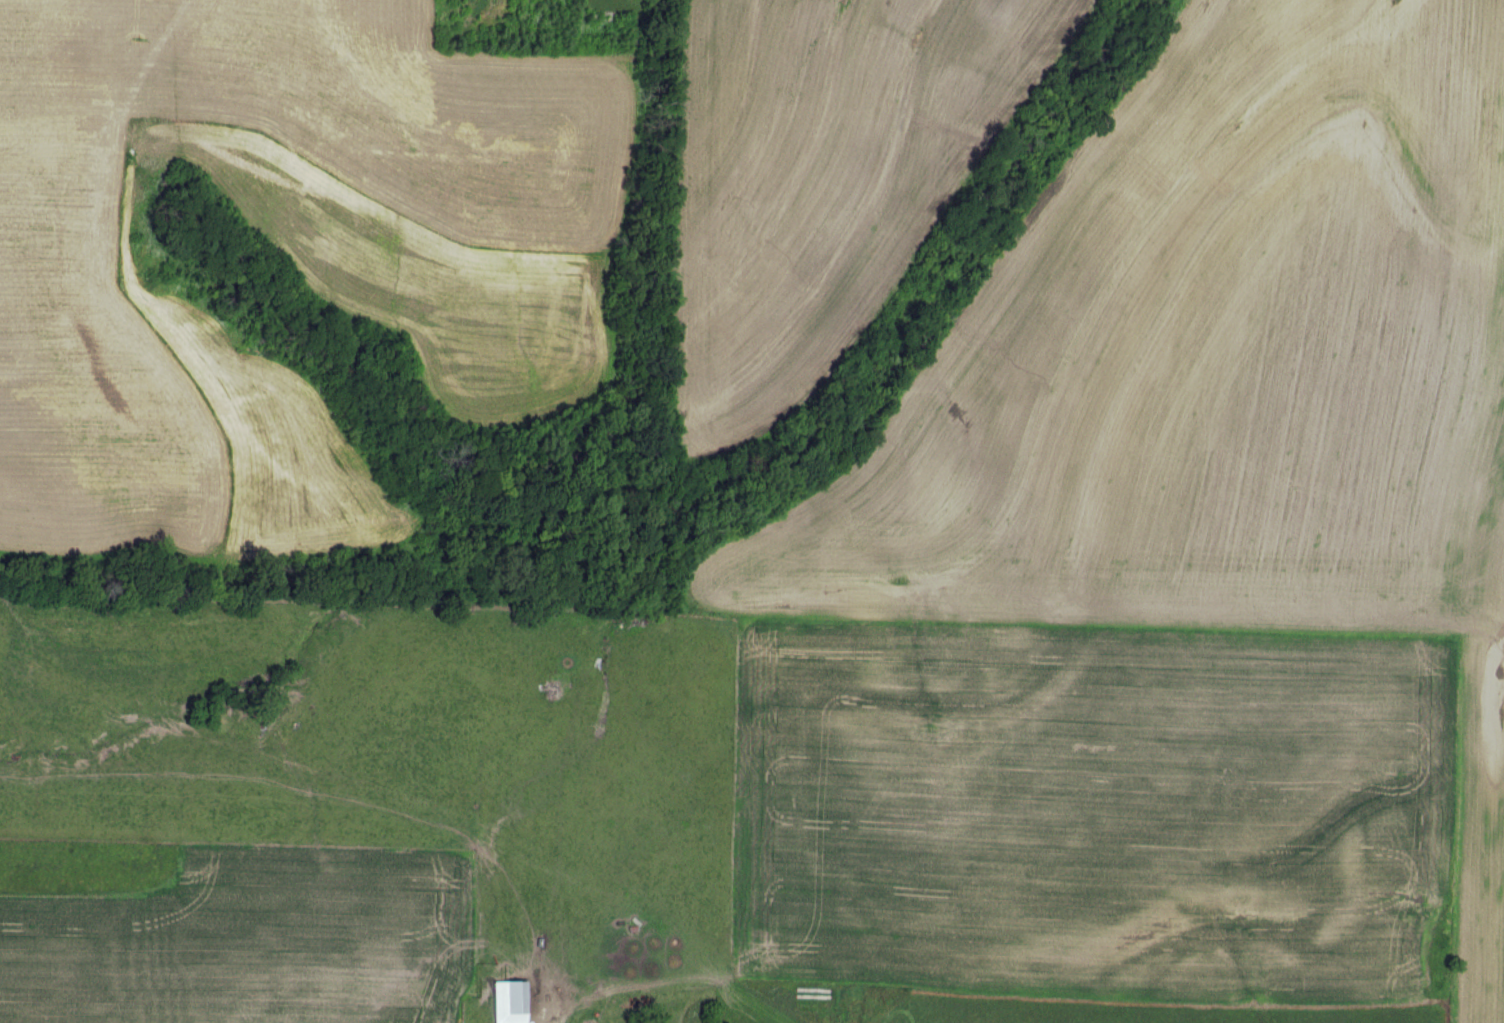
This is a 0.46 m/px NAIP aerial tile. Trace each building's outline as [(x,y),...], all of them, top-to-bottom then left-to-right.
[(522,981),(491,981),(491,1020),(522,1020),(522,981)]
